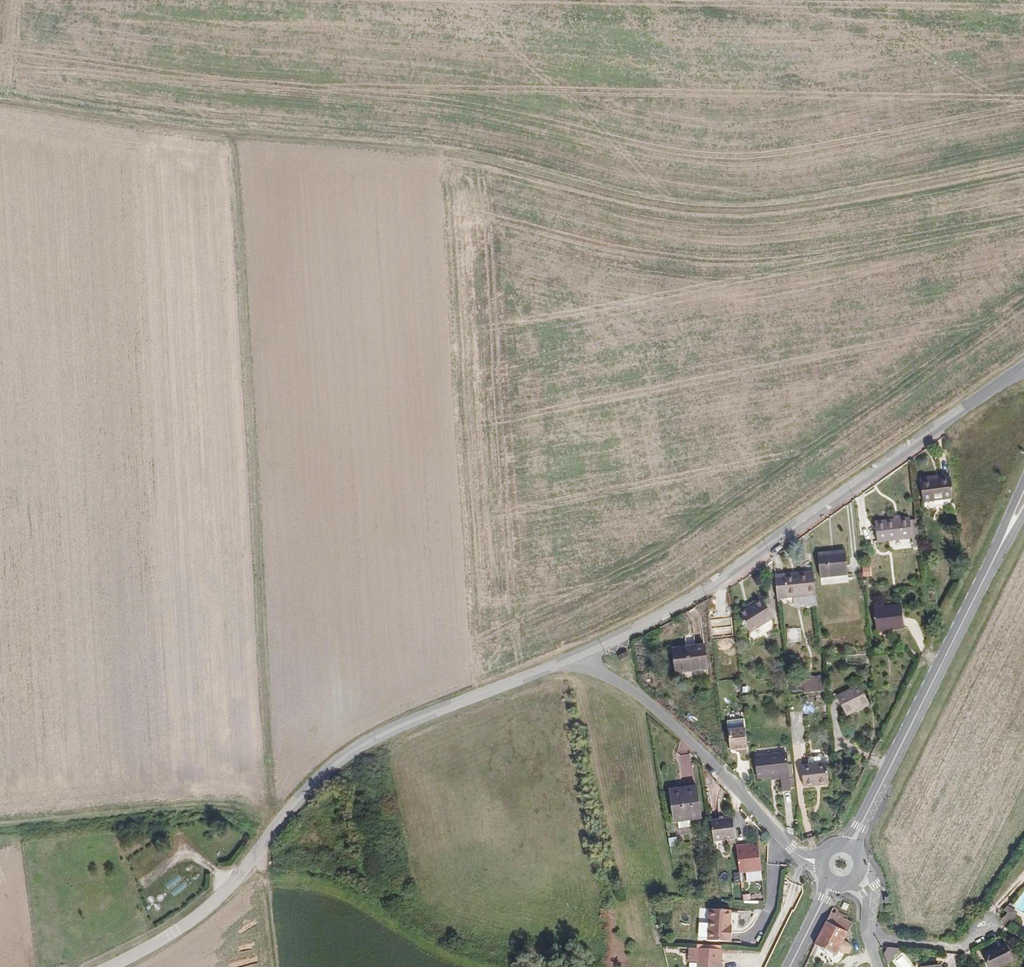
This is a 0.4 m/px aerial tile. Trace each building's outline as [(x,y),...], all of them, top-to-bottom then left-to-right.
[(946,502),(944,483),(911,488),(913,507),(946,502)] [(906,547),(904,533),(903,527),(869,532),(872,551),(906,547)] [(914,555),(911,533),(904,533),(906,547),(907,556),(914,555)] [(840,583),(838,562),(813,565),(815,585),(840,583)] [(805,575),(784,578),(787,599),(807,597),(805,575)] [(787,599),(784,578),(764,580),(767,601),(787,599)] [(734,615),(736,619),(752,609),(750,605),(734,615)] [(752,609),(736,619),(729,625),(739,642),(763,625),(752,609)] [(896,615),(869,619),(871,640),(898,636),(896,615)] [(773,621),(763,625),(765,631),(775,628),(773,621)] [(788,628),(788,642),(802,641),(801,627),(788,628)] [(694,655),(664,659),(667,688),(697,685),(694,655)] [(804,700),(821,698),(819,686),(803,688),(804,700)] [(855,690),(833,703),(843,722),(851,718),(851,716),(865,708),(855,690)] [(733,759),(733,763),(733,765),(740,764),(735,729),(718,731),(722,760),(727,759),(733,759)] [(783,761),(750,764),(752,786),(777,783),(779,800),(787,799),(783,761)] [(809,766),(812,793),(825,791),(822,766),(821,765),(819,764),(809,766)] [(800,794),(812,793),(809,766),(806,766),(804,769),(805,774),(797,775),(800,794)] [(676,797),(675,792),(666,794),(672,827),(676,826),(687,824),(698,821),(693,794),(676,797)] [(706,827),(709,848),(730,846),(727,824),(706,827)] [(755,874),(752,849),(731,852),(734,876),(755,874)] [(166,885),(169,889),(182,880),(178,875),(166,885)] [(184,883),(172,892),(176,897),(187,888),(184,883)] [(849,906),(842,902),(840,908),(846,911),(849,906)] [(830,910),(810,950),(831,961),(846,930),(842,928),(843,925),(835,919),(838,914),(830,910)] [(1013,918),(1005,911),(1001,915),(1003,918),(999,924),(1001,931),(1003,928),(1005,929),(1013,918)] [(725,914),(703,912),(701,943),(724,945),(725,935),(723,933),(725,914)] [(840,951),(849,956),(854,945),(845,941),(840,951)] [(1007,959),(998,945),(997,943),(976,957),(983,966),(993,966),(1007,959)] [(998,945),(1007,959),(1011,955),(1005,946),(998,945)] [(882,955),(886,963),(898,948),(890,947),(882,955)]
